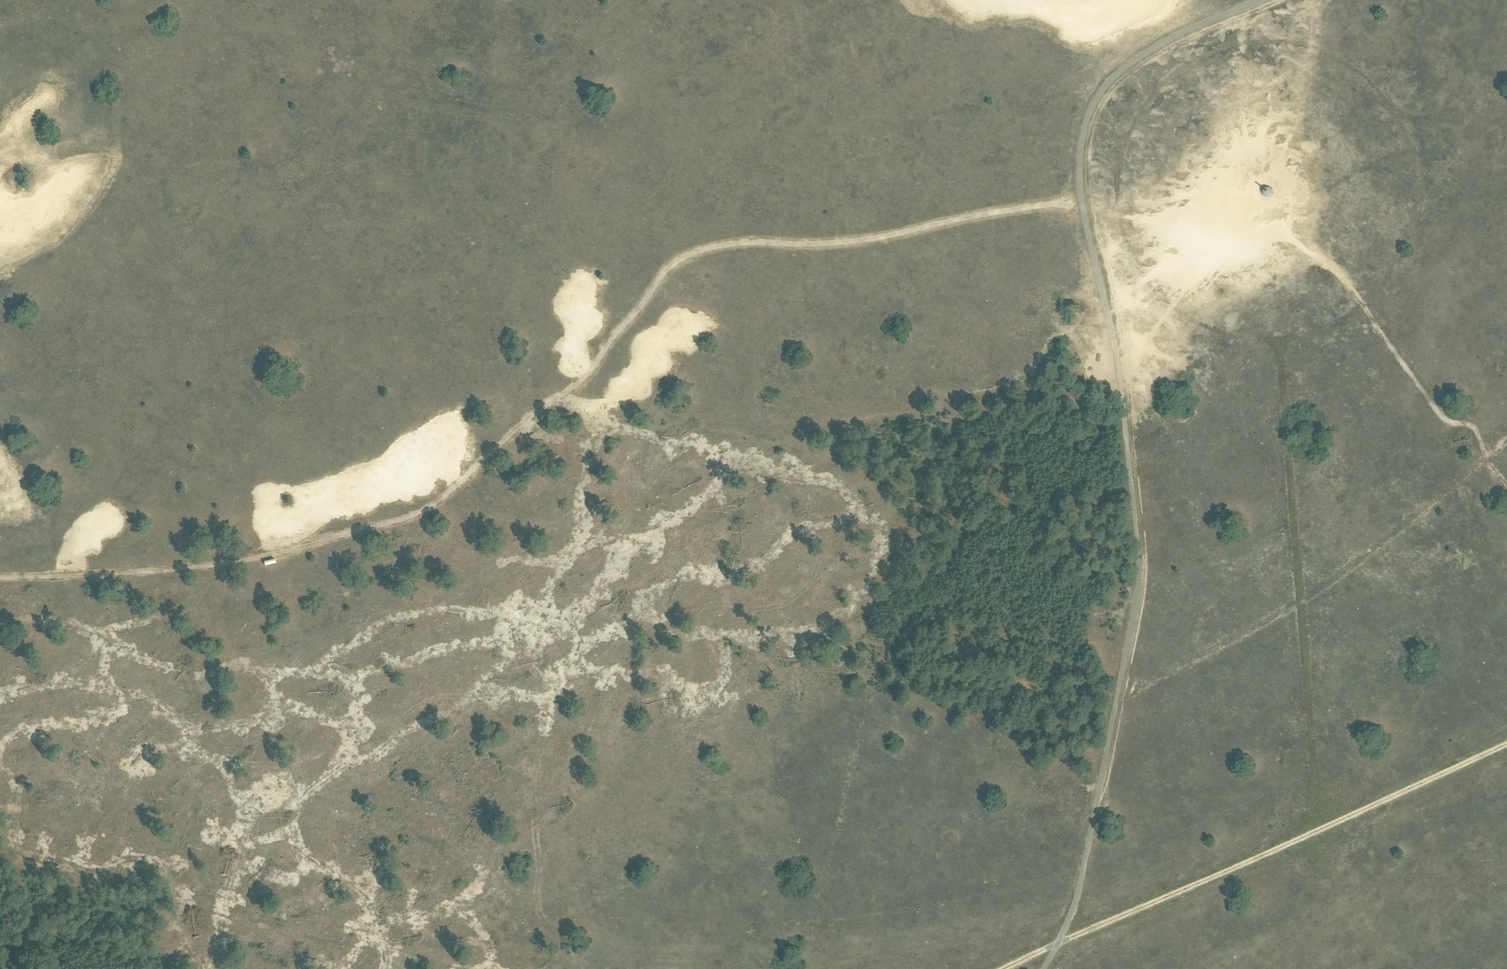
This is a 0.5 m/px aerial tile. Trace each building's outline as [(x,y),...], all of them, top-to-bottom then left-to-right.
[(1263,182),(1261,190),(1268,192),(1271,184),(1263,182)]
